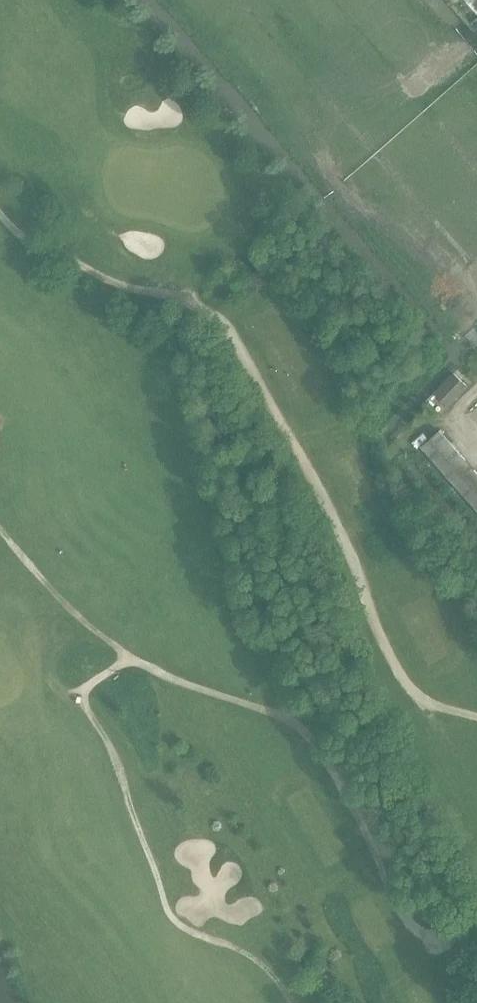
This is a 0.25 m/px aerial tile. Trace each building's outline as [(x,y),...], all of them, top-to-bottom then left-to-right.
[(467,386),(452,372),(433,393),(449,407),(467,386)] [(440,430),(422,446),(476,508),(476,472),(440,430)]
